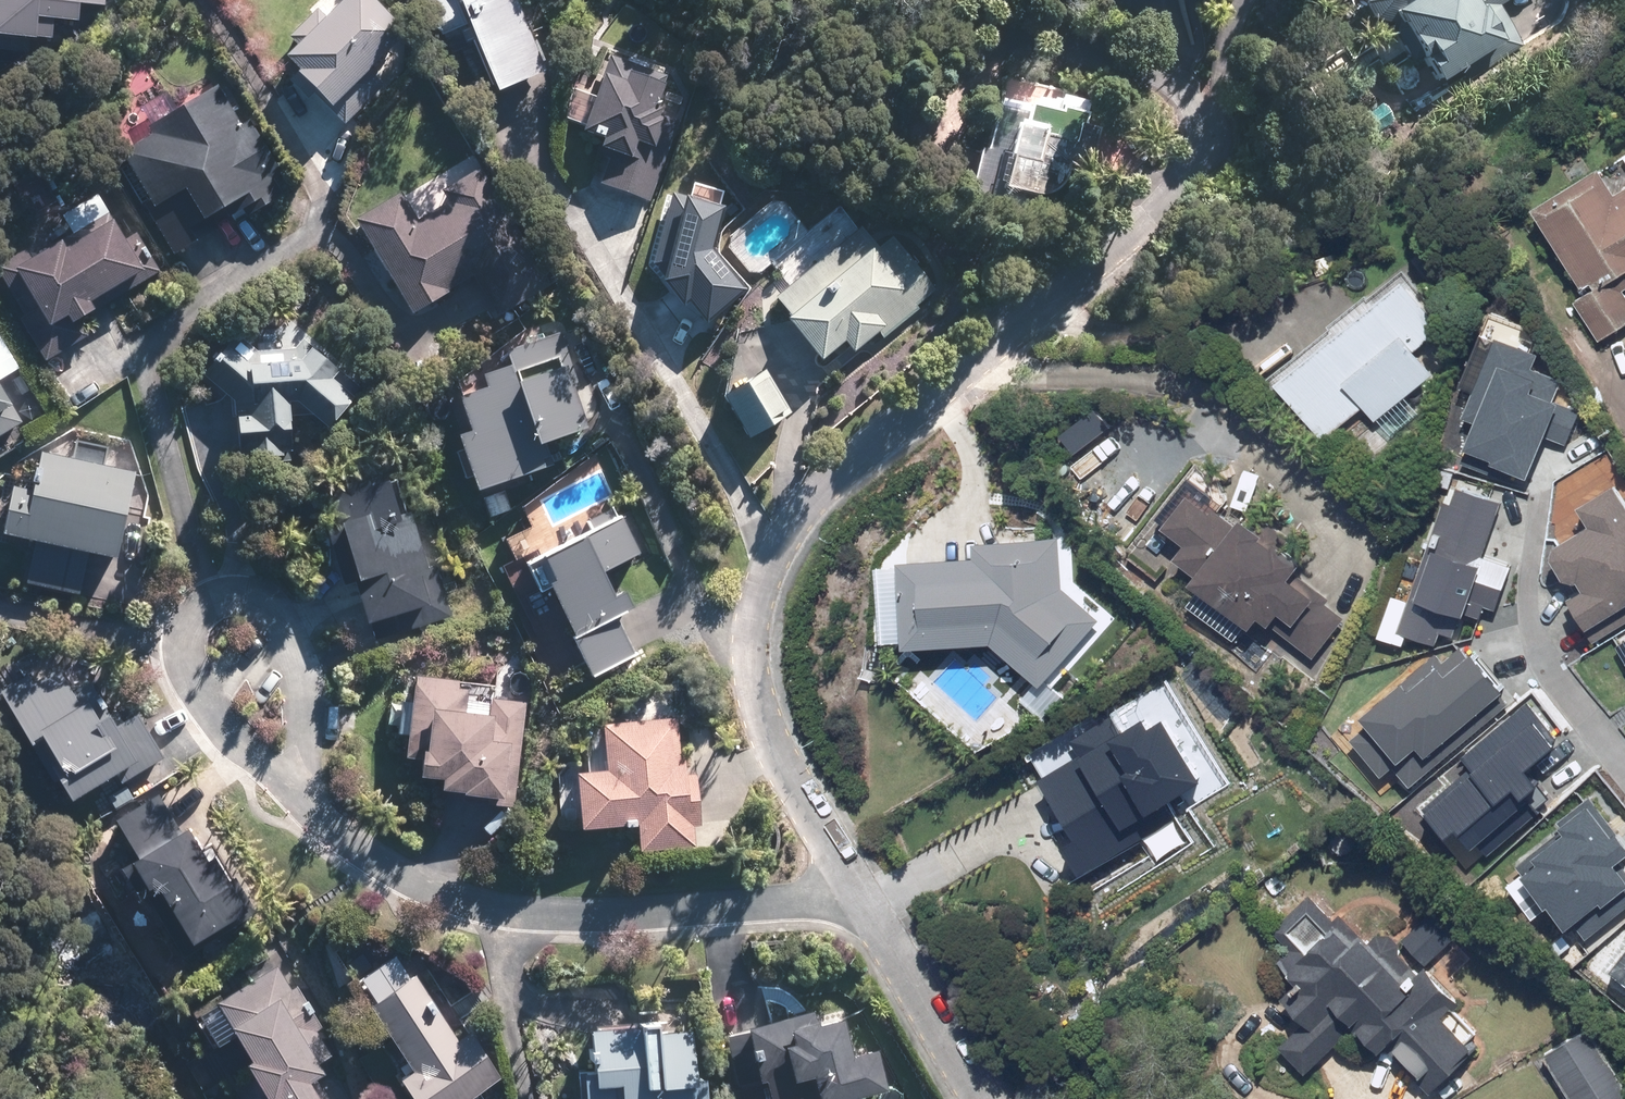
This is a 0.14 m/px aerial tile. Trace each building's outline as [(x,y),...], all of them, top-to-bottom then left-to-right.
[(279,63),(292,76),(289,78),(324,113),(325,111),(341,127),(380,88),(365,73),(399,39),(360,0),(342,0),(322,20),(314,12),(286,40),(294,48),(279,63)] [(489,98),(537,76),(503,0),(419,0),(436,39),(458,29),(489,98)] [(1360,6),(1371,22),(1392,27),(1393,30),(1396,28),(1433,86),(1459,71),(1467,83),(1522,48),(1494,8),(1507,0),(1362,0),(1360,6)] [(596,80),(576,137),(596,144),(593,152),(607,157),(597,185),(647,202),(675,124),(652,116),(653,114),(647,112),(659,79),(605,60),(598,80),(596,80)] [(1061,87),(1018,85),(1014,113),(991,112),(990,147),(978,146),(976,201),(1054,205),(1056,162),(1088,164),(1089,129),(1072,128),(1073,102),(1060,101),(1061,87)] [(150,137),(117,156),(150,211),(144,214),(170,258),(191,245),(183,232),(219,211),(224,220),(231,216),(236,224),(279,198),(269,181),(277,177),(245,123),(237,128),(214,89),(145,129),(150,137)] [(396,195),(351,223),(408,317),(445,295),(444,293),(470,277),(494,317),(548,285),(478,170),(440,193),(447,205),(414,224),(396,195)] [(1531,214),(1581,292),(1590,286),(1594,292),(1574,305),(1599,344),(1624,328),(1624,296),(1623,293),(1624,292),(1624,192),(1614,199),(1597,172),(1531,214)] [(42,364),(83,338),(73,324),(87,315),(82,308),(123,282),(129,291),(156,273),(132,236),(117,245),(104,225),(59,254),(54,246),(27,263),(21,253),(0,266),(0,284),(6,294),(16,288),(31,313),(16,323),(42,364)] [(855,231),(770,300),(785,318),(779,323),(813,364),(837,344),(846,355),(873,333),(878,340),(914,311),(911,308),(928,294),(885,242),(872,252),(855,231)] [(1401,284),(1276,389),(1322,444),(1363,410),(1375,424),(1432,377),(1413,355),(1441,331),(1401,284)] [(450,441),(469,495),(547,468),(540,447),(577,434),(563,391),(573,388),(555,336),(500,355),(505,370),(475,380),(479,392),(452,402),(464,436),(450,441)] [(296,404),(322,431),(357,389),(300,341),(292,351),(254,354),(234,337),(200,379),(231,406),(230,439),(243,439),(244,462),(275,461),(273,436),(282,436),(282,409),(296,404)] [(744,442),(787,415),(760,373),(718,399),(744,442)] [(19,425),(0,392),(0,436),(19,425)] [(109,563),(128,477),(100,471),(104,450),(73,444),(69,464),(34,457),(25,495),(7,491),(0,522),(0,539),(32,546),(23,585),(76,597),(84,558),(109,563)] [(346,486),(318,495),(329,529),(318,532),(336,589),(346,586),(359,628),(366,626),(371,642),(448,618),(433,568),(419,572),(392,483),(359,493),(357,488),(348,491),(346,486)] [(1186,499),(1161,533),(1183,549),(1173,563),(1195,580),(1188,589),(1249,633),(1257,622),(1268,630),(1269,628),(1312,660),(1342,618),(1326,606),(1329,602),(1293,576),(1299,568),(1279,553),(1287,542),(1263,525),(1255,535),(1239,524),(1236,529),(1213,512),(1210,516),(1186,499)] [(565,642),(586,680),(630,656),(609,620),(626,611),(617,596),(606,602),(593,578),(634,556),(615,521),(534,565),(546,587),(539,591),(567,641),(565,642)] [(990,648),(1040,690),(1098,622),(1062,592),(1059,540),(973,547),(972,562),(896,568),(901,653),(990,648)] [(64,805),(100,783),(106,793),(161,759),(132,717),(113,729),(85,684),(67,696),(51,662),(0,693),(0,701),(25,749),(35,743),(60,784),(54,788),(64,805)] [(452,685),(406,681),(399,761),(411,762),(409,782),(434,784),(433,795),(456,797),(456,798),(494,802),(494,806),(513,808),(522,703),(488,700),(487,721),(458,718),(461,693),(452,692),(452,685)] [(1060,847),(1078,876),(1175,817),(1165,800),(1198,780),(1161,719),(1147,728),(1141,718),(1120,730),(1111,715),(1070,740),(1079,754),(1037,779),(1073,839),(1060,847)] [(677,764),(673,721),(596,728),(600,775),(568,778),(573,833),(631,828),(633,854),(691,849),(689,828),(697,827),(692,775),(682,776),(680,763),(677,764)] [(147,891),(183,949),(238,915),(206,862),(200,866),(179,833),(178,834),(154,797),(111,823),(135,861),(118,872),(124,883),(130,879),(140,895),(147,891)] [(1397,945),(1388,936),(1376,937),(1366,944),(1339,916),(1332,923),(1307,897),(1270,933),(1288,951),(1276,963),(1295,983),(1278,1000),(1302,1025),(1278,1048),(1304,1075),(1352,1028),(1376,1053),(1403,1026),(1448,1072),(1470,1051),(1464,1044),(1474,1035),(1451,1011),(1458,1005),(1423,969),(1416,975),(1398,956),(1397,945)] [(211,1006),(226,1030),(223,1032),(244,1066),(239,1069),(257,1098),(324,1098),(312,1080),(317,1076),(311,1067),(327,1057),(311,1032),(318,1028),(309,1014),(311,1013),(304,1003),(303,1004),(293,989),(287,993),(272,968),(211,1006)] [(403,1098),(468,1098),(497,1081),(467,1035),(454,1043),(412,978),(363,1010),(406,1075),(393,1084),(403,1098)] [(868,1054),(843,1060),(834,1024),(812,1029),(809,1015),(739,1032),(740,1035),(722,1039),(733,1086),(751,1082),(752,1086),(757,1085),(761,1098),(860,1098),(878,1095),(868,1054)] [(1542,1058),(1567,1098),(1624,1098),(1624,1087),(1589,1029),(1542,1058)] [(574,1098),(699,1098),(697,1083),(687,1084),(683,1034),(648,1037),(648,1030),(580,1035),(583,1078),(573,1078),(574,1098)]
